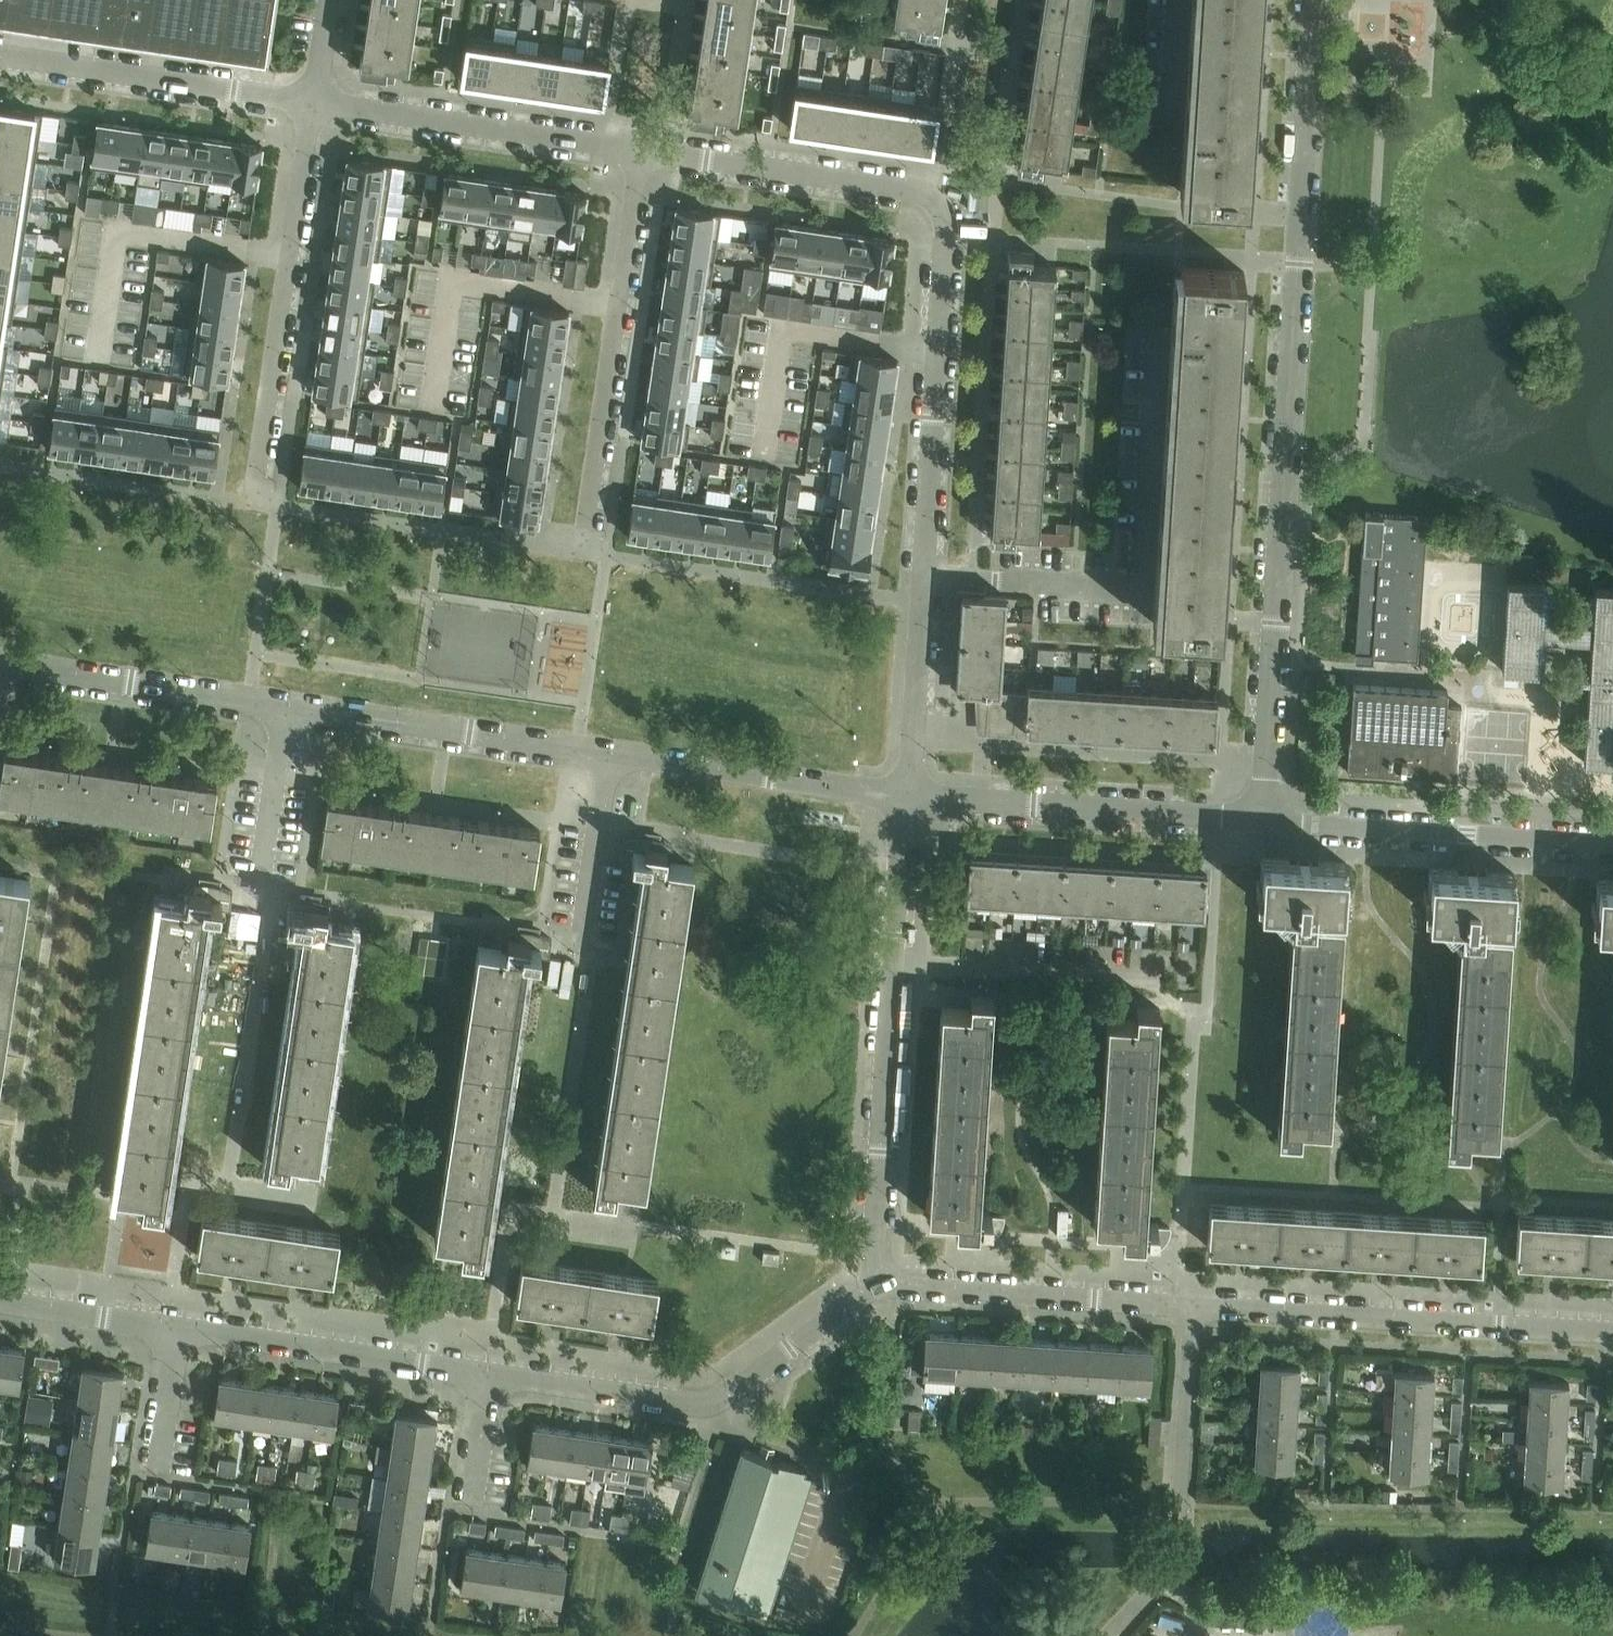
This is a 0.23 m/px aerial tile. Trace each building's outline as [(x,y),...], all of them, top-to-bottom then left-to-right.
[(266,54),(274,0),(0,0),(0,15),(266,54)] [(418,0),(370,0),(360,70),(371,72),(370,79),(385,81),(386,74),(396,76),(397,63),(408,65),(418,0)] [(555,0),(546,0),(545,7),(554,9),(555,0)] [(754,0),(707,0),(691,105),(689,119),(700,121),(699,127),(714,130),(715,123),(725,125),(726,112),(737,114),(754,0)] [(943,0),(896,0),(894,15),(908,17),(907,30),(939,35),(940,20),(943,0)] [(1088,12),(1090,0),(1043,0),(1020,154),(1017,168),(1053,173),(1055,160),(1066,162),(1088,12)] [(1254,0),(1199,0),(1187,197),(1249,201),(1251,180),(1243,180),(1254,0)] [(592,14),(594,2),(584,1),(583,13),(592,14)] [(600,15),(602,3),(594,2),(592,14),(600,15)] [(1121,5),(1108,4),(1107,13),(1120,15),(1121,5)] [(441,27),(440,39),(448,40),(450,28),(441,27)] [(485,84),(492,39),(468,36),(462,81),(485,84)] [(826,49),(828,37),(821,36),(819,48),(826,49)] [(1103,36),(1102,44),(1115,46),(1116,38),(1103,36)] [(837,50),(838,38),(828,37),(826,49),(837,50)] [(509,88),(515,50),(516,42),(492,39),(485,84),(509,88)] [(873,56),(875,44),(867,42),(865,55),(873,56)] [(882,57),(884,45),(875,44),(873,56),(882,57)] [(1115,46),(1102,44),(1101,54),(1114,56),(1115,46)] [(921,63),(922,51),(913,49),(911,62),(921,63)] [(532,91),(538,53),(515,50),(509,88),(532,91)] [(929,64),(931,52),(922,51),(921,63),(929,64)] [(556,95),(562,57),(538,53),(532,91),(556,95)] [(603,102),(610,57),(586,53),(585,61),(580,98),(603,102)] [(580,98),(585,61),(562,57),(556,95),(580,98)] [(1098,75),(1096,83),(1109,85),(1110,77),(1098,75)] [(1109,85),(1096,83),(1095,93),(1108,95),(1109,85)] [(814,133),(821,88),(797,84),(790,129),(814,133)] [(838,136),(844,91),(821,88),(814,133),(838,136)] [(861,140),(868,95),(844,91),(838,136),(861,140)] [(885,143),(891,98),(868,95),(861,140),(885,143)] [(908,147),(915,102),(891,98),(885,143),(908,147)] [(932,150),(939,105),(915,102),(908,147),(932,150)] [(32,138),(40,139),(43,114),(0,108),(0,133),(32,138)] [(1092,115),(1091,123),(1103,125),(1105,117),(1092,115)] [(117,163),(122,126),(98,122),(92,160),(117,163)] [(1103,125),(1091,123),(1089,133),(1102,135),(1103,125)] [(140,167),(145,129),(122,126),(117,163),(140,167)] [(163,170),(168,133),(145,129),(140,167),(163,170)] [(32,138),(0,133),(0,157),(28,161),(32,138)] [(186,174),(192,136),(168,133),(163,170),(186,174)] [(84,145),(86,137),(74,135),(72,144),(84,145)] [(209,177),(215,140),(192,136),(186,174),(209,177)] [(233,180),(238,143),(215,140),(209,177),(233,180)] [(257,184),(262,147),(238,143),(233,180),(257,184)] [(83,154),(84,145),(72,144),(71,152),(83,154)] [(28,161),(0,157),(0,180),(25,184),(28,161)] [(389,190),(393,166),(348,159),(344,183),(389,190)] [(1083,174),(1096,176),(1097,167),(1084,165),(1083,174)] [(463,214),(469,177),(445,174),(439,219),(462,222),(463,214)] [(487,218),(493,180),(469,177),(463,214),(487,218)] [(25,184),(0,180),(0,204),(22,207),(25,184)] [(509,229),(516,184),(493,180),(487,218),(486,226),(509,229)] [(77,192),(79,183),(67,181),(65,190),(77,192)] [(386,213),(389,190),(344,183),(341,206),(386,213)] [(534,225),(540,187),(516,184),(509,229),(515,230),(516,222),(534,225)] [(435,197),(437,188),(425,186),(423,195),(435,197)] [(558,228),(563,191),(540,187),(534,225),(558,228)] [(64,199),(76,200),(77,192),(65,190),(64,199)] [(580,239),(587,194),(563,191),(558,228),(557,236),(580,239)] [(434,206),(435,197),(423,195),(422,204),(434,206)] [(93,215),(95,203),(86,202),(84,214),(93,215)] [(22,207),(0,204),(0,228),(18,230),(22,207)] [(382,236),(386,213),(341,206),(337,230),(382,236)] [(132,221),(133,209),(125,208),(123,220),(132,221)] [(710,237),(714,213),(677,208),(673,232),(710,237)] [(140,222),(142,210),(133,209),(132,221),(140,222)] [(178,228),(180,216),(171,215),(169,227),(178,228)] [(189,217),(180,216),(178,228),(187,229),(189,217)] [(225,235),(226,223),(218,221),(216,234),(225,235)] [(233,236),(235,224),(226,223),(225,235),(233,236)] [(793,271),(800,226),(776,223),(770,268),(793,271)] [(817,275),(824,230),(800,226),(793,271),(817,275)] [(18,230),(0,228),(0,251),(15,254),(18,230)] [(71,238),(72,229),(60,228),(59,236),(71,238)] [(379,260),(382,236),(337,230),(334,253),(371,259),(379,260)] [(841,278),(847,233),(824,230),(817,275),(841,278)] [(718,238),(710,237),(673,232),(670,255),(715,261),(718,238)] [(429,243),(430,234),(418,233),(416,242),(429,243)] [(864,282),(871,237),(847,233),(841,278),(864,282)] [(69,247),(71,238),(59,236),(57,245),(69,247)] [(767,245),(768,237),(756,236),(755,243),(767,245)] [(888,285),(894,240),(871,237),(864,282),(888,285)] [(427,252),(429,243),(416,242),(415,250),(427,252)] [(765,255),(767,245),(755,243),(753,253),(765,255)] [(442,261),(444,248),(443,248),(434,246),(433,259),(442,261)] [(15,254),(0,251),(0,275),(11,277),(15,254)] [(166,262),(167,253),(155,251),(154,260),(166,262)] [(480,266),(482,254),(474,252),(473,252),(471,265),(480,266)] [(1038,530),(1047,397),(1055,268),(1040,267),(1041,254),(1009,252),(1009,267),(992,526),(991,540),(1026,542),(1027,529),(1038,530)] [(368,282),(371,259),(334,253),(330,276),(368,282)] [(489,268),(491,255),(490,255),(482,254),(480,266),(489,268)] [(711,285),(715,261),(670,255),(666,278),(703,284),(711,285)] [(573,286),(577,260),(567,258),(566,261),(563,284),(573,286)] [(242,289),(245,264),(208,259),(204,283),(242,289)] [(527,273),(528,261),(520,259),(519,259),(518,272),(527,273)] [(573,286),(584,288),(588,262),(577,260),(573,286)] [(535,275),(537,262),(528,261),(527,273),(535,275)] [(1215,610),(1235,293),(1243,293),(1245,272),(1182,268),(1159,628),(1222,632),(1223,611),(1215,610)] [(1087,270),(1074,269),(1073,278),(1086,279),(1087,270)] [(64,285),(65,276),(53,274),(52,283),(64,285)] [(11,277),(0,275),(0,299),(8,300),(11,277)] [(375,283),(368,282),(330,276),(327,300),(372,306),(375,283)] [(407,288),(408,279),(396,277),(395,286),(407,288)] [(700,307),(703,284),(666,278),(663,302),(700,307)] [(760,292),(761,284),(749,282),(747,290),(760,292)] [(62,293),(64,285),(52,283),(50,291),(62,293)] [(238,312),(242,289),(204,283),(201,306),(238,312)] [(405,297),(407,288),(395,286),(393,295),(405,297)] [(160,300),(161,292),(149,290),(148,299),(160,300)] [(758,301),(760,292),(747,290),(746,300),(758,301)] [(1085,300),(1086,291),(1073,290),(1072,299),(1085,300)] [(774,310),(776,297),(766,296),(764,308),(772,309),(774,310)] [(159,309),(160,300),(148,299),(147,307),(159,309)] [(369,330),(372,306),(327,300),(323,323),(369,330)] [(504,312),(505,303),(493,301),(492,310),(504,312)] [(811,315),(813,303),(804,301),(802,314),(811,315)] [(708,308),(700,307),(663,302),(659,325),(696,331),(704,332),(708,308)] [(820,316),(822,304),(813,303),(811,315),(820,316)] [(235,335),(238,312),(201,306),(198,330),(235,335)] [(566,336),(569,312),(524,306),(521,329),(566,336)] [(858,322),(860,310),(851,308),(849,321),(858,322)] [(866,323),(868,311),(860,310),(858,322),(866,323)] [(57,331),(58,322),(46,320),(45,329),(57,331)] [(1071,320),(1070,328),(1083,329),(1084,321),(1071,320)] [(365,353),(369,330),(323,323),(320,347),(365,353)] [(400,334),(401,326),(389,324),(388,332),(400,334)] [(693,354),(696,331),(659,325),(656,349),(693,354)] [(738,337),(739,328),(727,326),(726,335),(738,337)] [(1083,329),(1070,328),(1070,338),(1083,339),(1083,329)] [(44,338),(56,340),(57,331),(45,329),(44,338)] [(562,359),(566,336),(521,329),(518,352),(562,359)] [(231,358),(235,335),(198,330),(194,353),(231,358)] [(398,343),(400,334),(388,332),(386,341),(398,343)] [(737,346),(738,337),(726,335),(724,344),(737,346)] [(153,347),(154,338),(142,336),(141,345),(153,347)] [(498,350),(500,341),(487,339),(486,348),(498,350)] [(152,355),(153,347),(141,345),(140,354),(152,355)] [(362,376),(365,353),(320,347),(317,369),(362,376)] [(497,359),(498,350),(486,348),(485,357),(497,359)] [(701,355),(693,354),(656,349),(652,372),(689,378),(697,379),(701,355)] [(834,361),(836,352),(823,350),(822,359),(834,361)] [(559,383),(562,359),(518,352),(514,376),(522,377),(559,383)] [(228,383),(231,358),(194,353),(190,377),(228,383)] [(894,385),(898,361),(877,358),(853,354),(849,377),(857,379),(894,385)] [(1068,360),(1068,369),(1081,370),(1081,361),(1068,360)] [(50,377),(51,369),(39,367),(38,376),(50,377)] [(68,382),(70,370),(61,369),(60,381),(68,382)] [(358,400),(362,376),(317,369),(313,394),(358,400)] [(1081,370),(1068,369),(1067,378),(1080,379),(1081,370)] [(393,381),(394,372),(382,370),(381,379),(393,381)] [(686,401),(689,378),(652,372),(649,396),(685,401),(686,401)] [(731,384),(732,374),(720,373),(719,382),(731,384)] [(107,388),(109,376),(100,375),(98,387),(107,388)] [(49,386),(50,377),(38,376),(37,384),(49,386)] [(116,389),(118,377),(109,376),(107,388),(116,389)] [(556,406),(559,383),(522,377),(518,400),(556,406)] [(392,390),(393,381),(381,379),(379,388),(392,390)] [(891,408),(894,385),(857,379),(853,402),(891,408)] [(153,395),(155,383),(147,382),(145,394),(153,395)] [(730,392),(731,384),(719,382),(718,390),(730,392)] [(164,384),(155,383),(153,395),(162,396),(164,384)] [(491,397),(493,388),(480,386),(479,395),(491,397)] [(200,402),(202,390),(193,388),(191,401),(200,402)] [(829,398),(830,390),(818,388),(817,396),(829,398)] [(209,403),(210,391),(202,390),(200,402),(209,403)] [(490,405),(491,397),(479,395),(478,404),(490,405)] [(683,424),(686,401),(685,401),(649,396),(645,419),(683,424)] [(827,408),(829,398),(817,396),(815,406),(827,408)] [(552,429),(556,406),(518,400),(511,399),(507,423),(552,429)] [(887,432),(891,408),(853,402),(846,401),(842,424),(850,426),(887,432)] [(1066,401),(1065,409),(1078,410),(1079,402),(1066,401)] [(335,417),(336,404),(328,403),(326,415),(335,417)] [(343,418),(345,406),(336,404),(335,417),(343,418)] [(1078,410),(1065,409),(1065,418),(1078,419),(1078,410)] [(381,423),(383,411),(374,410),(372,422),(381,423)] [(390,425),(392,412),(383,411),(381,423),(390,425)] [(43,424),(44,415),(32,413),(31,422),(43,424)] [(74,455),(79,417),(55,414),(49,451),(74,455)] [(97,458),(102,421),(79,417),(74,455),(97,458)] [(427,430),(429,418),(420,417),(419,429),(427,430)] [(436,432),(438,419),(429,418),(427,430),(436,432)] [(690,426),(683,424),(645,419),(642,442),(687,449),(690,426)] [(724,431),(726,421),(713,419),(712,429),(724,431)] [(120,462),(125,424),(102,421),(97,458),(120,462)] [(42,433),(43,424),(31,422),(30,431),(42,433)] [(549,453),(552,429),(507,423),(504,446),(511,447),(549,453)] [(143,465),(149,428),(125,424),(120,462),(143,465)] [(884,455),(887,432),(850,426),(846,449),(884,455)] [(166,468),(172,431),(149,428),(143,465),(166,468)] [(723,439),(724,431),(712,429),(711,437),(723,439)] [(472,441),(473,432),(461,430),(460,439),(472,441)] [(190,472),(195,435),(172,431),(166,468),(190,472)] [(214,475),(219,438),(195,435),(190,472),(214,475)] [(822,445),(823,437),(811,435),(810,443),(822,445)] [(471,450),(472,441),(460,439),(458,448),(471,450)] [(1063,441),(1062,450),(1075,451),(1076,442),(1063,441)] [(323,491),(330,446),(306,443),(299,488),(323,491)] [(820,454),(822,445),(810,443),(808,453),(820,454)] [(346,495),(352,458),(353,450),(330,446),(323,491),(346,495)] [(545,476),(549,453),(511,447),(508,471),(545,476)] [(880,478),(884,455),(846,449),(843,473),(880,478)] [(1075,451),(1062,450),(1062,459),(1075,460),(1075,451)] [(662,465),(664,453),(656,452),(655,463),(655,464),(662,465)] [(394,502),(400,457),(377,453),(375,461),(370,498),(394,502)] [(672,467),(674,454),(664,453),(662,465),(672,467)] [(417,505),(423,460),(400,457),(394,502),(417,505)] [(370,498),(375,461),(352,458),(346,495),(370,498)] [(709,472),(711,460),(703,459),(701,471),(709,472)] [(441,509),(447,464),(423,460),(417,505),(441,509)] [(719,474),(721,461),(711,460),(709,472),(719,474)] [(757,479),(759,467),(749,466),(747,478),(757,479)] [(765,481),(767,468),(759,467),(757,479),(765,481)] [(542,499),(545,476),(508,471),(500,470),(497,492),(542,499)] [(877,502),(880,478),(843,473),(839,496),(877,502)] [(465,487),(467,479),(454,477),(453,486),(465,487)] [(800,490),(802,481),(790,479),(789,479),(788,488),(800,490)] [(1060,481),(1060,490),(1073,490),(1073,482),(1060,481)] [(464,496),(465,487),(453,486),(452,494),(464,496)] [(799,499),(800,490),(788,488),(787,497),(799,499)] [(1073,490),(1060,490),(1059,499),(1072,500),(1073,490)] [(538,521),(542,499),(497,492),(493,516),(538,523),(538,521)] [(675,544),(682,499),(658,495),(657,503),(651,540),(675,544)] [(873,525),(877,502),(839,496),(836,519),(873,525)] [(651,540),(657,503),(633,499),(628,537),(651,540)] [(699,547),(705,502),(682,499),(675,544),(699,547)] [(722,551),(729,506),(705,502),(699,547),(722,551)] [(746,554),(751,517),(753,509),(729,506),(722,551),(746,554)] [(1409,659),(1418,517),(1365,513),(1356,655),(1409,659)] [(769,558),(775,520),(751,517),(746,554),(769,558)] [(870,548),(873,525),(836,519),(828,518),(825,542),(870,548)] [(1057,531),(1070,532),(1071,523),(1058,522),(1057,531)] [(793,537),(795,527),(782,525),(781,535),(793,537)] [(792,545),(793,537),(781,535),(780,543),(792,545)] [(866,572),(870,548),(825,542),(821,565),(866,572)] [(1596,588),(1594,623),(1541,619),(1544,585),(1508,583),(1503,671),(1538,673),(1540,639),(1592,642),(1585,763),(1612,765),(1612,589),(1596,588)] [(963,594),(962,618),(1005,620),(1006,596),(963,594)] [(1023,608),(1022,621),(1032,622),(1033,608),(1023,608)] [(1005,620),(962,618),(960,641),(1003,644),(1005,620)] [(1003,644),(960,641),(958,665),(1002,668),(1003,644)] [(1000,692),(1002,668),(958,665),(957,689),(976,690),(977,727),(1001,729),(1004,692),(1000,692)] [(1348,772),(1410,776),(1458,779),(1462,707),(1447,706),(1448,690),(1354,684),(1348,772)] [(1049,732),(1052,688),(1029,687),(1028,693),(1004,692),(1001,729),(1049,732)] [(1076,690),(1052,688),(1049,732),(1073,733),(1076,690)] [(1100,691),(1076,690),(1073,733),(1097,735),(1100,691)] [(1124,693),(1100,691),(1097,735),(1121,736),(1124,693)] [(1148,694),(1124,693),(1121,736),(1145,738),(1148,694)] [(1172,696),(1148,694),(1145,738),(1168,739),(1172,696)] [(1195,697),(1172,696),(1168,739),(1192,741),(1195,697)] [(1218,699),(1195,697),(1192,741),(1215,742),(1218,699)] [(8,798),(70,807),(76,762),(6,751),(0,790),(0,797),(8,798)] [(147,772),(76,762),(70,807),(140,817),(147,772)] [(217,783),(147,772),(140,817),(211,828),(217,783)] [(400,810),(329,799),(322,844),(393,855),(400,810)] [(470,820),(400,810),(393,855),(464,865),(470,820)] [(541,831),(470,820),(464,865),(534,876),(541,831)] [(647,878),(633,971),(602,1181),(596,1180),(594,1193),(617,1197),(618,1184),(646,1188),(694,866),(671,863),(673,845),(669,843),(661,839),(652,837),(648,837),(639,836),(635,837),(626,838),(623,857),(644,860),(641,877),(647,878)] [(993,857),(970,855),(968,898),(990,900),(993,857)] [(1017,858),(993,857),(990,900),(1014,901),(1017,858)] [(1040,860),(1017,858),(1014,901),(1038,903),(1040,860)] [(1330,1127),(1345,898),(1347,863),(1263,858),(1259,916),(1285,917),(1285,927),(1292,927),(1291,935),(1297,936),(1285,1135),(1278,1135),(1278,1136),(1301,1138),(1302,1125),(1330,1127)] [(1064,861),(1040,860),(1038,903),(1061,904),(1064,861)] [(1088,863),(1064,861),(1061,904),(1085,906),(1088,863)] [(1112,864),(1088,863),(1085,906),(1109,908),(1112,864)] [(1136,866),(1112,864),(1109,908),(1133,909),(1136,866)] [(1160,867),(1136,866),(1133,909),(1157,911),(1160,867)] [(1183,869),(1160,867),(1157,911),(1181,912),(1183,869)] [(1207,870),(1183,869),(1181,912),(1204,914),(1207,870)] [(1515,874),(1458,870),(1430,869),(1427,926),(1453,928),(1452,937),(1460,938),(1459,946),(1465,946),(1452,1146),(1446,1146),(1446,1147),(1469,1149),(1470,1136),(1498,1138),(1515,874)] [(21,948),(31,880),(0,876),(0,945),(21,948)] [(1598,880),(1594,937),(1612,938),(1612,880),(1598,880)] [(161,1198),(202,924),(207,925),(210,908),(222,909),(222,908),(231,910),(233,892),(229,889),(221,886),(213,884),(204,883),(195,883),(186,885),(183,903),(160,899),(117,1192),(145,1196),(143,1209),(165,1212),(167,1198),(161,1198)] [(320,1162),(355,928),(331,925),(334,907),(329,904),(321,901),(313,899),(304,898),(300,898),(291,898),(286,899),(284,917),(293,919),(304,921),(302,938),(308,939),(276,1154),(270,1153),(268,1167),(290,1170),(292,1158),(320,1162)] [(989,927),(988,937),(991,937),(1001,938),(1002,928),(989,927)] [(480,1245),(521,971),(526,972),(529,955),(541,956),(550,957),(552,939),(548,937),(540,933),(536,932),(527,930),(518,930),(510,931),(505,932),(502,950),(479,946),(435,1239),(463,1243),(462,1256),(484,1259),(486,1246),(480,1245)] [(1027,932),(1027,940),(1034,940),(1035,940),(1036,933),(1027,932)] [(1036,933),(1035,940),(1038,941),(1045,941),(1045,933),(1036,933)] [(1114,937),(1114,945),(1125,946),(1126,938),(1114,937)] [(1133,939),(1132,947),(1143,947),(1144,940),(1133,939)] [(1179,941),(1178,950),(1179,950),(1189,950),(1190,942),(1179,941)] [(11,1016),(21,948),(0,945),(0,1014),(11,1016)] [(975,1202),(988,999),(994,999),(994,998),(971,997),(970,1009),(942,1007),(929,1215),(957,1216),(956,1229),(979,1230),(978,1240),(980,1240),(983,1240),(985,1239),(988,1239),(990,1238),(992,1236),(994,1235),(996,1233),(998,1232),(999,1230),(1001,1227),(1002,1225),(1003,1222),(1004,1220),(1004,1217),(993,1216),(993,1215),(983,1215),(983,1216),(980,1215),(981,1203),(975,1202)] [(1141,1213),(1154,1010),(1160,1010),(1160,1009),(1137,1007),(1137,1020),(1108,1018),(1095,1225),(1123,1227),(1123,1240),(1145,1241),(1144,1251),(1146,1251),(1149,1251),(1153,1250),(1157,1248),(1159,1247),(1160,1246),(1162,1245),(1164,1243),(1165,1242),(1166,1240),(1167,1238),(1168,1236),(1169,1234),(1170,1232),(1170,1230),(1170,1228),(1159,1227),(1159,1226),(1149,1225),(1149,1226),(1146,1226),(1147,1213),(1141,1213)] [(0,1083),(11,1016),(0,1014),(0,1083)] [(1208,1247),(1276,1251),(1279,1208),(1211,1204),(1208,1247)] [(1347,1212),(1279,1208),(1276,1251),(1344,1256),(1347,1212)] [(1415,1217),(1347,1212),(1344,1256),(1412,1260),(1415,1217)] [(198,1257),(226,1261),(266,1267),(273,1224),(204,1213),(198,1257)] [(1516,1258),(1584,1262),(1587,1219),(1519,1215),(1516,1258)] [(1484,1221),(1415,1217),(1412,1260),(1481,1264),(1484,1221)] [(1587,1219),(1584,1262),(1612,1264),(1612,1221),(1587,1219)] [(340,1234),(273,1224),(266,1267),(334,1277),(340,1234)] [(735,1256),(736,1247),(724,1245),(722,1254),(735,1256)] [(764,1251),(762,1262),(779,1264),(780,1252),(764,1251)] [(517,1304),(545,1308),(584,1314),(591,1271),(523,1261),(517,1304)] [(659,1281),(591,1271),(584,1314),(653,1324),(659,1281)] [(923,1375),(955,1377),(958,1335),(926,1333),(923,1375)] [(991,1338),(958,1335),(955,1377),(988,1379),(991,1338)] [(1023,1340),(991,1338),(988,1379),(1021,1381),(1023,1340)] [(1055,1342),(1023,1340),(1021,1381),(1053,1383),(1055,1342)] [(1088,1344),(1055,1342),(1053,1383),(1086,1385),(1088,1344)] [(1121,1346),(1088,1344),(1086,1385),(1118,1387),(1121,1346)] [(1153,1348),(1121,1346),(1118,1387),(1150,1389),(1153,1348)] [(26,1350),(6,1347),(0,1385),(20,1388),(26,1350)] [(60,1358),(36,1355),(35,1365),(59,1369),(60,1358)] [(1261,1364),(1260,1384),(1299,1386),(1300,1366),(1261,1364)] [(84,1366),(79,1398),(120,1404),(125,1372),(84,1366)] [(1319,1383),(1328,1383),(1329,1368),(1320,1367),(1319,1383)] [(1396,1372),(1394,1392),(1434,1395),(1435,1375),(1396,1372)] [(1462,1392),(1463,1377),(1454,1376),(1453,1392),(1462,1392)] [(241,1381),(220,1378),(214,1417),(235,1420),(241,1381)] [(261,1384),(241,1381),(235,1420),(255,1423),(261,1384)] [(1530,1381),(1529,1401),(1568,1403),(1569,1383),(1530,1381)] [(280,1387),(261,1384),(255,1423),(274,1426),(280,1387)] [(1299,1386),(1260,1384),(1259,1404),(1298,1406),(1299,1386)] [(1587,1400),(1597,1400),(1598,1385),(1588,1384),(1587,1400)] [(299,1390),(280,1387),(274,1426),(294,1429),(299,1390)] [(319,1393),(299,1390),(294,1429),(313,1432),(319,1393)] [(1434,1395),(1394,1392),(1393,1413),(1432,1415),(1434,1395)] [(339,1396),(319,1393),(313,1432),(334,1435),(339,1396)] [(1318,1393),(1317,1407),(1327,1408),(1328,1394),(1318,1393)] [(30,1398),(26,1423),(42,1426),(46,1400),(30,1398)] [(120,1404),(79,1398),(74,1430),(115,1437),(120,1404)] [(350,1401),(349,1412),(372,1415),(374,1405),(350,1401)] [(1568,1403),(1529,1401),(1528,1421),(1567,1424),(1568,1403)] [(1452,1402),(1452,1416),(1461,1417),(1462,1402),(1452,1402)] [(1298,1406),(1259,1404),(1258,1424),(1297,1426),(1298,1406)] [(1327,1408),(1317,1407),(1316,1422),(1326,1423),(1327,1408)] [(920,1411),(910,1410),(909,1433),(920,1434),(920,1411)] [(1586,1410),(1585,1425),(1595,1425),(1596,1411),(1586,1410)] [(397,1413),(393,1444),(433,1450),(438,1419),(397,1413)] [(1432,1415),(1393,1413),(1392,1432),(1431,1435),(1432,1415)] [(1151,1416),(1149,1447),(1160,1447),(1162,1417),(1151,1416)] [(1461,1417),(1452,1416),(1451,1431),(1460,1432),(1461,1417)] [(1567,1424),(1528,1421),(1526,1441),(1565,1443),(1567,1424)] [(1297,1426),(1258,1424),(1256,1443),(1295,1446),(1297,1426)] [(528,1464),(548,1467),(554,1428),(534,1425),(528,1464)] [(1595,1425),(1585,1425),(1585,1439),(1594,1440),(1595,1425)] [(573,1431),(554,1428),(548,1467),(568,1470),(573,1431)] [(115,1437),(74,1430),(69,1463),(110,1469),(115,1437)] [(593,1434),(573,1431),(568,1470),(586,1472),(593,1434)] [(1431,1435),(1392,1432),(1391,1452),(1430,1454),(1431,1435)] [(1315,1433),(1314,1447),(1324,1447),(1325,1433),(1315,1433)] [(612,1437),(593,1434),(586,1472),(606,1475),(612,1437)] [(632,1439),(612,1437),(606,1475),(626,1478),(632,1439)] [(653,1443),(632,1439),(626,1478),(647,1481),(653,1443)] [(1450,1441),(1449,1455),(1459,1456),(1460,1442),(1450,1441)] [(1565,1443),(1526,1441),(1525,1461),(1564,1463),(1565,1443)] [(1295,1446),(1256,1443),(1255,1464),(1294,1467),(1295,1446)] [(433,1450),(393,1444),(388,1477),(429,1483),(433,1450)] [(1324,1447),(1314,1447),(1314,1462),(1323,1462),(1324,1447)] [(771,1462),(772,1458),(743,1449),(698,1591),(767,1613),(812,1475),(803,1472),(805,1468),(780,1460),(778,1464),(771,1462)] [(1584,1450),(1583,1464),(1593,1465),(1594,1451),(1584,1450)] [(1430,1454),(1391,1452),(1389,1473),(1428,1475),(1430,1454)] [(1459,1456),(1449,1455),(1448,1470),(1458,1471),(1459,1456)] [(218,1473),(227,1474),(230,1459),(220,1458),(218,1473)] [(238,1461),(230,1459),(227,1474),(236,1475),(238,1461)] [(1564,1463),(1525,1461),(1524,1482),(1563,1484),(1564,1463)] [(110,1469),(69,1463),(64,1495),(105,1502),(110,1469)] [(257,1478),(266,1480),(268,1465),(259,1464),(257,1478)] [(1593,1465),(1583,1464),(1582,1479),(1592,1480),(1593,1465)] [(268,1465),(266,1480),(275,1481),(278,1466),(268,1465)] [(296,1484),(305,1485),(307,1471),(298,1469),(296,1484)] [(317,1472),(307,1471),(305,1485),(315,1487),(317,1472)] [(429,1483),(388,1477),(383,1509),(424,1515),(429,1483)] [(172,1486),(156,1483),(155,1493),(170,1495),(172,1486)] [(197,1489),(182,1487),(181,1496),(195,1499),(197,1489)] [(211,1491),(197,1489),(195,1499),(209,1501),(211,1491)] [(1294,1490),(1294,1500),(1311,1501),(1311,1490),(1294,1490)] [(337,1491),(335,1501),(358,1505),(359,1495),(337,1491)] [(236,1495),(221,1493),(220,1502),(234,1504),(236,1495)] [(105,1502),(64,1495),(60,1527),(101,1534),(105,1502)] [(250,1497),(236,1495),(234,1504),(249,1506),(250,1497)] [(532,1517),(540,1518),(543,1504),(534,1502),(532,1517)] [(552,1505),(543,1504),(540,1518),(550,1520),(552,1505)] [(570,1523),(579,1524),(581,1509),(573,1508),(570,1523)] [(424,1515),(383,1509),(378,1541),(419,1548),(424,1515)] [(591,1511),(581,1509),(579,1524),(589,1526),(591,1511)] [(146,1550),(167,1553),(173,1514),(152,1511),(146,1550)] [(192,1517),(173,1514),(167,1553),(187,1556),(192,1517)] [(610,1529),(618,1530),(621,1515),(612,1514),(610,1529)] [(630,1517),(621,1515),(618,1530),(628,1531),(630,1517)] [(212,1520),(192,1517),(187,1556),(207,1559),(212,1520)] [(231,1523),(212,1520),(207,1559),(225,1562),(231,1523)] [(487,1524),(471,1521),(470,1531),(485,1533),(487,1524)] [(252,1526),(231,1523),(225,1562),(246,1565),(252,1526)] [(511,1527),(497,1525),(495,1534),(510,1537),(511,1527)] [(101,1534),(60,1527),(55,1559),(96,1565),(101,1534)] [(511,1527),(510,1537),(524,1539),(526,1529),(511,1527)] [(550,1533),(536,1531),(535,1540),(548,1542),(550,1533)] [(550,1533),(548,1542),(563,1544),(565,1535),(550,1533)] [(419,1548),(378,1541),(373,1573),(414,1580),(419,1548)] [(23,1545),(12,1543),(9,1567),(19,1568),(23,1545)] [(461,1588),(482,1591),(488,1552),(467,1549),(461,1588)] [(507,1555),(488,1552),(482,1591),(501,1594),(507,1555)] [(526,1558),(507,1555),(501,1594),(521,1597),(526,1558)] [(546,1561),(526,1558),(521,1597),(540,1600),(546,1561)] [(567,1564),(546,1561),(540,1600),(561,1603),(567,1564)] [(414,1580),(373,1573),(369,1606),(410,1612),(414,1580)] [(338,1583),(327,1581),(324,1605),(334,1607),(338,1583)] [(799,1611),(796,1610),(777,1605),(774,1616),(795,1623),(799,1611)]
